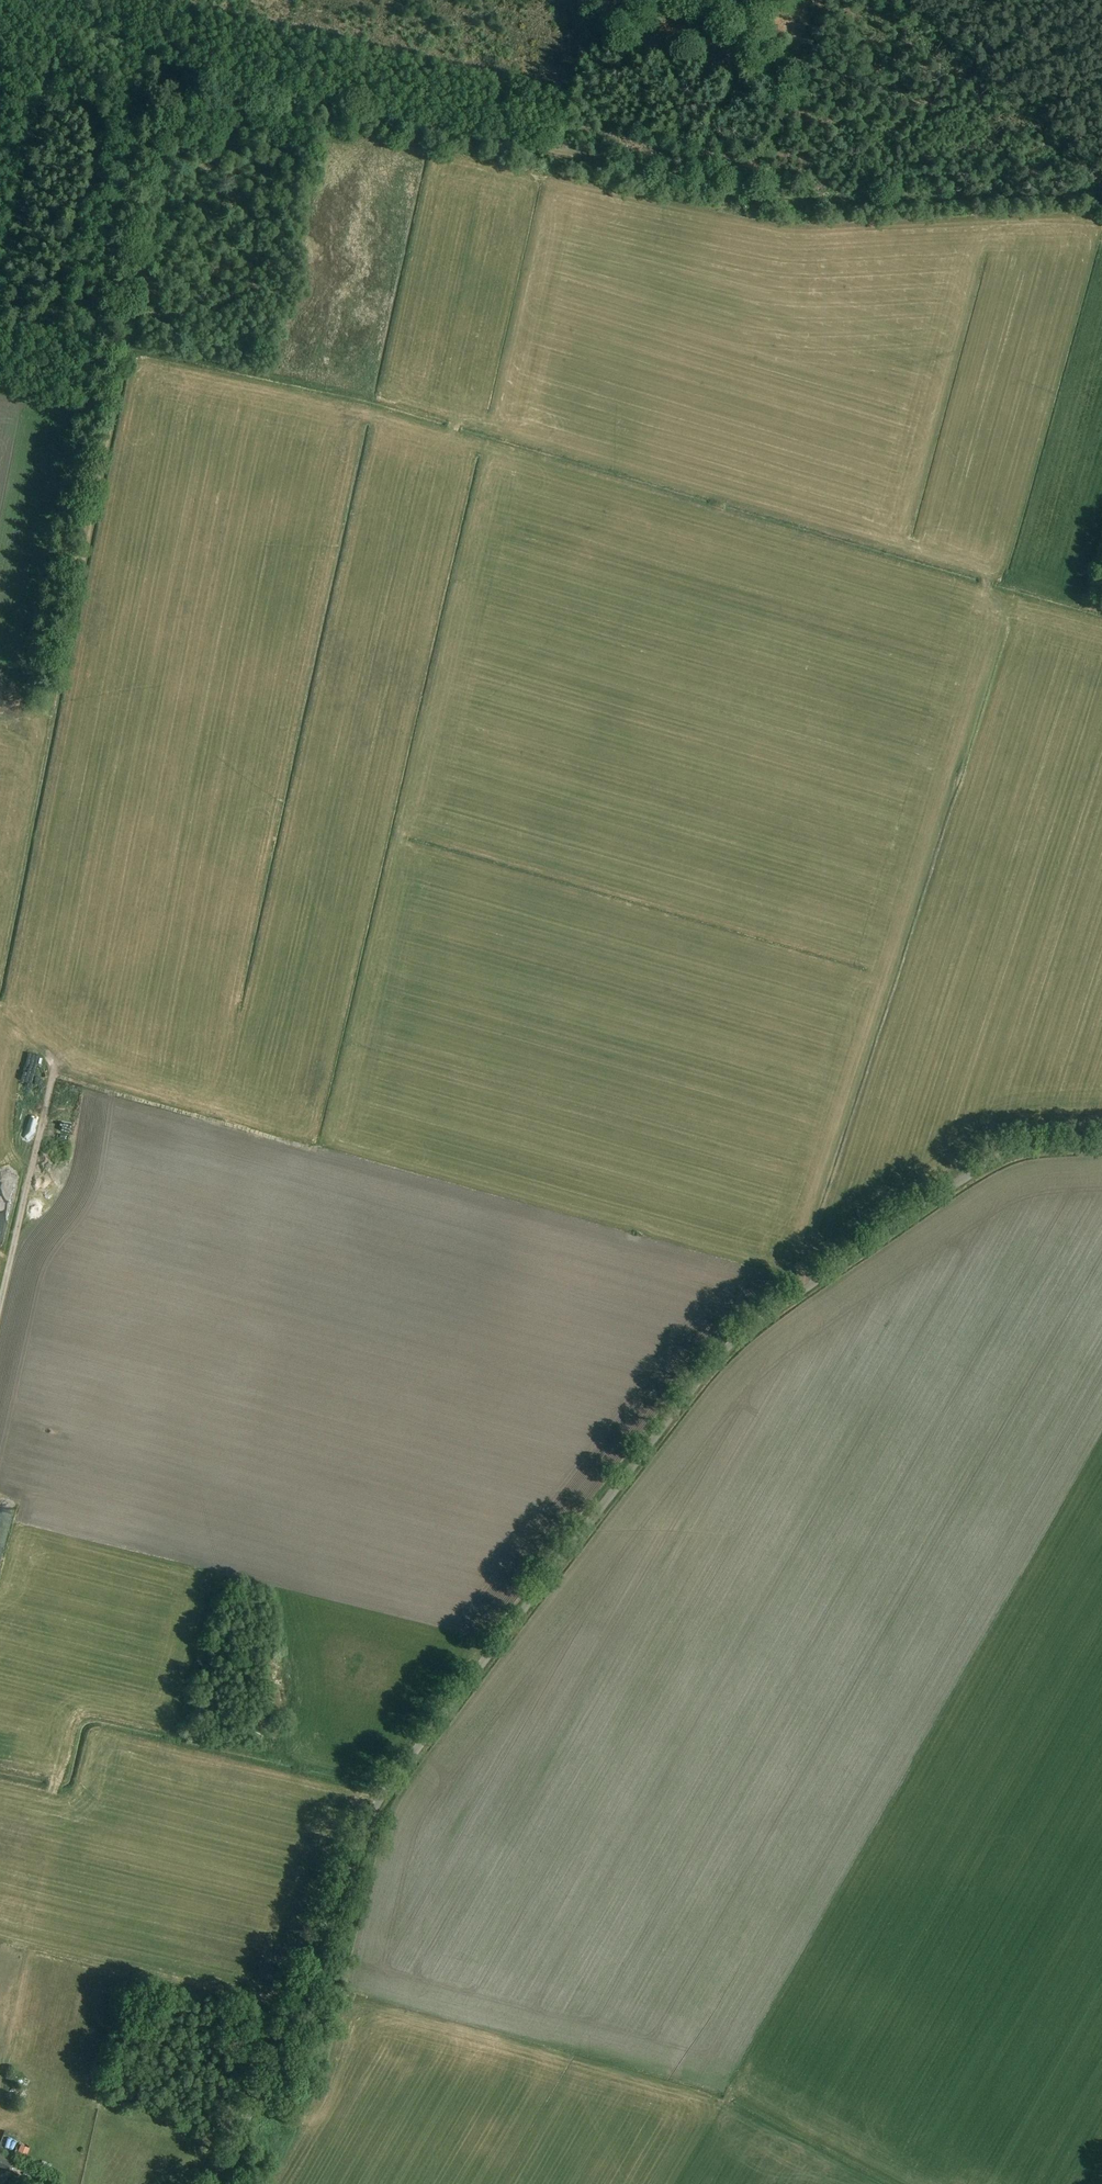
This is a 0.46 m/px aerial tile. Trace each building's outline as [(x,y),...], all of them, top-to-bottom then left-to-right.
[(92,1153),(97,1141),(85,1136),(81,1149),(92,1153)] [(21,2145),(17,2154),(26,2158),(30,2148),(21,2145)] [(14,2159),(0,2152),(0,2167),(8,2171),(14,2159)]
